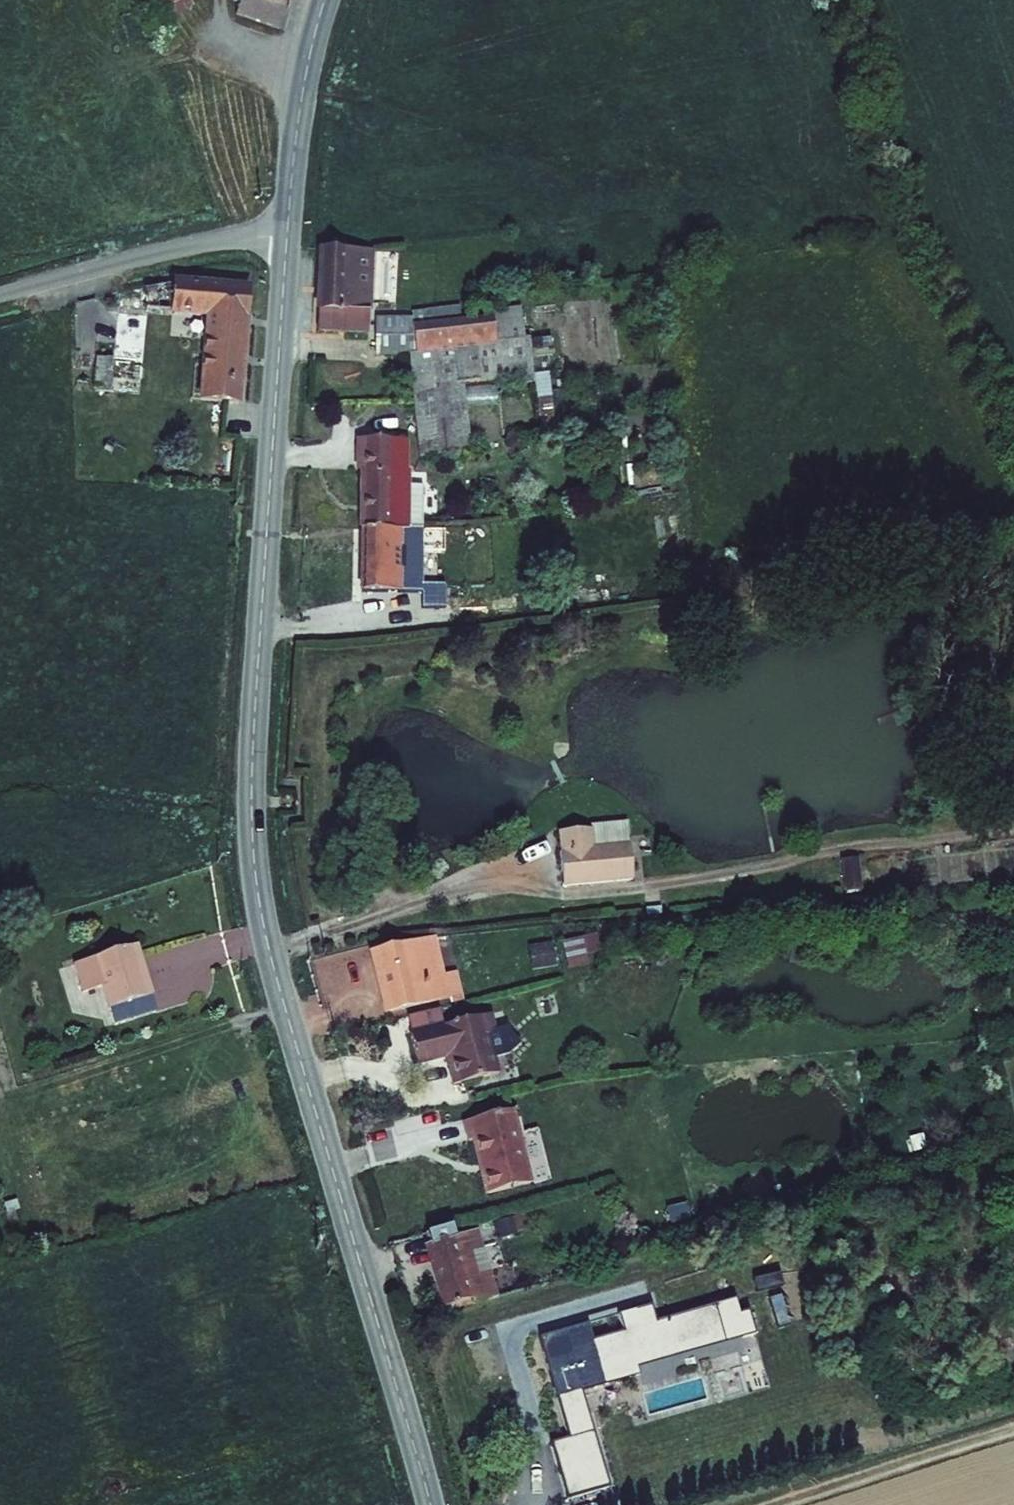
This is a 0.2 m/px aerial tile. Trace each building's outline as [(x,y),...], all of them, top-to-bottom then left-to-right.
[(168,24),(192,8),(188,0),(154,0),(168,24)] [(270,0),(240,0),(240,2),(236,13),(279,29),(286,5),(270,0)] [(369,311),(372,311),(374,249),(318,246),(315,309),(318,309),(318,331),(369,333),(369,311)] [(251,283),(173,276),(170,314),(205,316),(197,399),(240,404),(251,283)] [(376,355),(409,355),(408,352),(416,351),(413,324),(461,319),(460,305),(412,311),(413,316),(375,317),(376,355)] [(416,352),(416,351),(408,352),(409,355),(420,453),(470,450),(464,382),(480,380),(481,382),(534,375),(532,358),(530,339),(530,336),(525,337),(521,305),(490,310),(491,316),(493,316),(495,343),(416,352)] [(461,319),(413,324),(416,351),(416,352),(495,343),(493,316),(491,316),(461,319)] [(530,339),(532,358),(553,355),(551,337),(530,339)] [(96,356),(93,390),(110,392),(113,358),(96,356)] [(549,372),(534,374),(540,438),(555,436),(549,372)] [(624,426),(567,430),(567,438),(620,434),(624,486),(632,485),(627,433),(624,433),(624,426)] [(506,440),(518,434),(518,432),(507,433),(507,436),(506,440)] [(526,450),(518,434),(506,440),(503,442),(510,458),(526,450)] [(360,528),(410,527),(410,484),(410,470),(408,470),(410,439),(356,438),(355,469),(359,469),(358,527),(360,528)] [(422,485),(410,484),(410,527),(423,528),(422,485)] [(410,527),(360,528),(359,590),(423,591),(423,528),(410,527)] [(358,591),(359,603),(385,602),(385,591),(358,591)] [(595,846),(629,843),(627,821),(590,824),(591,828),(592,828),(595,846)] [(564,887),(634,880),(630,843),(629,843),(595,846),(592,828),(591,828),(557,830),(564,887)] [(662,907),(646,908),(647,915),(662,914),(662,907)] [(597,934),(582,937),(587,955),(601,952),(597,934)] [(436,936),(368,951),(384,1015),(450,999),(445,974),(436,936)] [(582,937),(562,942),(568,970),(589,965),(587,955),(582,937)] [(552,943),(528,947),(532,970),(556,967),(552,943)] [(151,995),(154,994),(138,944),(72,965),(80,993),(102,988),(107,1009),(109,1008),(151,995)] [(445,974),(450,999),(451,1003),(464,1001),(457,971),(445,974)] [(151,995),(109,1008),(115,1024),(156,1012),(151,995)] [(412,1031),(443,1023),(440,1008),(408,1016),(412,1031)] [(419,1066),(446,1059),(452,1086),(500,1073),(497,1058),(509,1055),(521,1044),(509,1031),(508,1027),(496,1029),(493,1013),(443,1023),(412,1031),(409,1031),(419,1066)] [(533,1183),(516,1110),(463,1122),(467,1142),(472,1141),(485,1196),(533,1183)] [(518,1216),(513,1218),(516,1231),(521,1229),(518,1216)] [(513,1218),(495,1222),(500,1239),(518,1234),(516,1231),(513,1218)] [(456,1237),(452,1226),(427,1233),(429,1245),(425,1247),(443,1309),(471,1301),(472,1306),(498,1297),(490,1270),(478,1273),(471,1253),(484,1249),(478,1230),(456,1237)] [(490,1270),(484,1249),(471,1253),(478,1273),(490,1270)] [(776,1277),(764,1280),(772,1309),(785,1305),(776,1277)] [(568,1440),(552,1445),(567,1501),(610,1489),(581,1393),(640,1377),(637,1369),(757,1335),(749,1312),(741,1314),(737,1302),(734,1300),(657,1322),(652,1306),(539,1339),(568,1440)] [(471,1301),(443,1309),(444,1313),(472,1306),(471,1301)]
